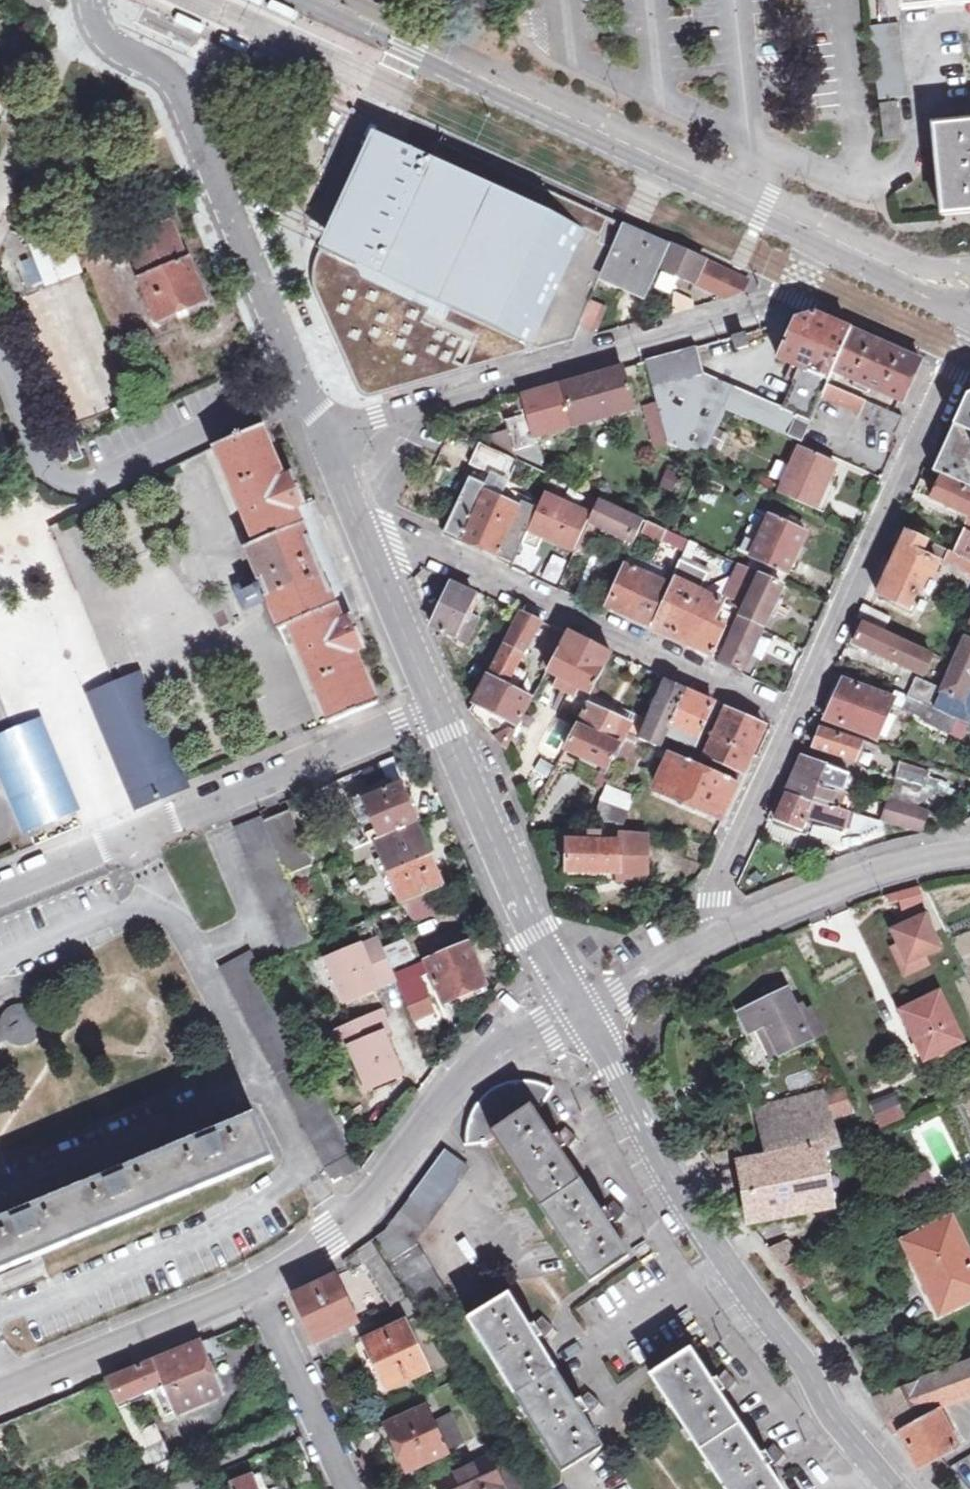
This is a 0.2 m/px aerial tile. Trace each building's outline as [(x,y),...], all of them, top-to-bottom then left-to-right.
[(903,11),(950,6),(969,3),(969,0),(902,0),(903,11)] [(206,33),(208,29),(183,17),(179,25),(204,37),(206,33)] [(870,26),(879,101),(909,98),(900,23),(870,26)] [(250,49),(222,36),(221,38),(243,48),(242,50),(248,53),(250,49)] [(243,48),(221,38),(219,43),(247,57),(248,53),(242,50),(243,48)] [(880,105),(884,140),(902,138),(897,103),(880,105)] [(942,216),(969,213),(969,123),(933,126),(942,216)] [(367,399),(372,398),(528,356),(575,343),(579,328),(590,301),(601,275),(622,224),(412,128),(404,148),(379,135),(371,151),(337,230),(329,224),(310,270),(312,289),(352,382),(360,396),(367,399)] [(83,183),(80,176),(73,179),(75,186),(83,183)] [(90,201),(83,203),(86,211),(93,208),(90,201)] [(160,321),(208,302),(191,258),(188,259),(173,222),(130,239),(144,275),(141,277),(160,321)] [(670,246),(622,224),(601,275),(648,295),(652,285),(659,269),(670,246)] [(65,230),(30,244),(47,287),(83,273),(65,230)] [(747,282),(670,246),(659,269),(670,274),(668,279),(681,285),(684,280),(725,299),(743,293),(747,282)] [(21,263),(30,287),(40,284),(31,259),(21,263)] [(659,269),(652,285),(676,296),(681,285),(668,279),(670,274),(659,269)] [(694,303),(676,296),(673,314),(694,309),(694,303)] [(607,309),(590,301),(579,328),(595,335),(607,309)] [(646,362),(657,404),(645,407),(655,448),(669,445),(704,461),(727,410),(801,443),(821,399),(858,416),(866,402),(827,385),(833,373),(902,403),(921,363),(897,353),(814,315),(802,318),(794,321),(777,359),(792,366),(786,380),(793,383),(781,408),(705,375),(703,378),(693,349),(646,362)] [(746,334),(733,338),(737,350),(749,346),(746,334)] [(597,376),(563,386),(523,397),(528,416),(507,422),(518,459),(481,442),(470,465),(509,483),(520,460),(547,473),(536,435),(634,410),(624,369),(597,376)] [(969,490),(969,401),(964,403),(932,472),(969,490)] [(877,407),(870,424),(895,435),(903,418),(877,407)] [(263,426),(214,448),(255,546),(246,549),(280,631),(289,627),(330,724),(378,704),(357,652),(366,649),(353,617),(343,620),(297,509),(307,505),(294,474),(284,478),(263,426)] [(77,443),(68,448),(74,464),(84,459),(77,443)] [(800,449),(780,493),(816,509),(837,466),(800,449)] [(664,471),(657,487),(679,497),(686,481),(664,471)] [(445,534),(480,549),(499,558),(515,565),(532,525),(543,531),(554,508),(570,516),(562,533),(581,542),(579,547),(590,551),(601,529),(633,544),(643,523),(552,481),(539,510),(520,501),(517,506),(489,492),(490,488),(471,479),(445,534)] [(934,500),(969,517),(969,493),(943,480),(934,500)] [(729,598),(745,605),(759,574),(763,575),(743,618),(764,628),(785,586),(783,585),(807,535),(770,518),(747,568),(743,566),(729,598)] [(649,522),(643,534),(663,544),(669,531),(649,522)] [(932,585),(941,566),(922,557),(929,543),(908,533),(890,572),(880,596),(910,611),(916,599),(930,605),(938,588),(932,585)] [(946,561),(969,573),(969,539),(962,535),(954,554),(950,552),(946,561)] [(946,561),(950,552),(929,543),(922,557),(941,566),(946,561)] [(550,555),(541,578),(555,584),(565,561),(550,555)] [(628,556),(624,565),(647,576),(652,567),(628,556)] [(701,593),(709,576),(681,564),(675,578),(678,580),(655,630),(681,641),(714,656),(725,629),(713,624),(722,603),(701,593)] [(647,576),(624,565),(605,607),(611,610),(642,624),(647,626),(668,580),(662,577),(660,582),(647,576)] [(253,586),(237,593),(244,608),(260,601),(253,586)] [(433,625),(455,637),(452,643),(466,650),(475,630),(462,623),(475,597),(452,586),(433,625)] [(864,605),(857,620),(885,634),(892,619),(864,605)] [(522,612),(470,712),(475,717),(506,747),(507,750),(519,727),(518,724),(530,699),(519,693),(527,678),(516,672),(543,622),(522,612)] [(720,659),(717,664),(743,676),(762,634),(741,623),(723,660),(720,659)] [(863,626),(855,645),(923,676),(932,659),(863,626)] [(926,722),(924,727),(951,738),(958,723),(955,722),(969,691),(969,646),(966,645),(944,694),(916,681),(903,710),(926,722)] [(560,653),(550,671),(591,693),(600,675),(560,653)] [(139,803),(182,785),(139,680),(118,687),(96,698),(133,789),(139,803)] [(843,681),(827,720),(878,741),(894,703),(843,681)] [(602,832),(620,833),(626,811),(632,797),(620,792),(638,754),(649,758),(651,753),(672,763),(660,792),(722,821),(722,820),(739,784),(662,749),(668,735),(696,748),(716,706),(713,705),(668,685),(644,741),(631,735),(619,760),(622,761),(610,787),(607,786),(606,788),(589,832),(602,832)] [(609,715),(626,723),(631,714),(614,705),(609,715)] [(626,723),(609,715),(591,706),(568,750),(609,768),(631,726),(626,723)] [(726,710),(707,755),(743,774),(755,747),(765,726),(726,710)] [(0,742),(0,763),(18,804),(28,826),(76,805),(41,725),(11,737),(0,742)] [(823,731),(817,748),(856,764),(862,745),(823,731)] [(839,810),(845,794),(851,777),(802,759),(802,761),(777,820),(802,828),(807,817),(868,836),(885,826),(912,834),(920,811),(914,809),(938,794),(926,790),(931,775),(901,765),(889,799),(856,788),(853,796),(847,813),(839,810)] [(365,800),(380,839),(352,851),(357,863),(381,852),(401,903),(442,886),(402,786),(365,800)] [(853,796),(845,794),(839,810),(847,813),(853,796)] [(76,805),(28,826),(36,845),(85,825),(76,805)] [(317,943),(290,877),(313,867),(290,812),(267,820),(265,815),(236,826),(289,955),(317,943)] [(648,880),(649,834),(620,833),(602,832),(602,834),(594,834),(594,841),(569,841),(568,871),(620,872),(620,880),(648,880)] [(895,913),(923,902),(916,884),(888,895),(895,913)] [(924,912),(887,929),(893,945),(888,947),(901,979),(927,966),(925,957),(942,950),(924,912)] [(368,957),(385,950),(380,939),(363,946),(368,957)] [(395,974),(385,950),(368,957),(363,946),(327,961),(345,1005),(399,983),(400,986),(431,974),(441,996),(445,1005),(484,988),(468,947),(395,974)] [(431,974),(400,986),(406,1000),(410,1009),(441,996),(431,974)] [(741,1011),(751,1032),(756,1029),(769,1057),(824,1030),(812,1007),(798,1013),(787,989),(741,1011)] [(922,1065),(965,1044),(938,990),(896,1010),(922,1065)] [(41,1030),(41,1022),(38,1016),(33,1010),(25,1007),(17,1007),(6,1013),(0,1023),(0,1032),(3,1039),(9,1045),(19,1048),(25,1048),(36,1042),(40,1036),(41,1030)] [(381,1011),(367,1017),(375,1036),(384,1032),(390,1030),(381,1011)] [(375,1036),(367,1017),(334,1031),(343,1050),(348,1048),(368,1091),(403,1076),(384,1032),(375,1036)] [(343,1050),(334,1031),(325,1035),(334,1055),(343,1050)] [(497,1138),(537,1113),(535,1110),(542,1105),(544,1108),(554,1088),(528,1081),(479,1101),(468,1121),(466,1139),(468,1145),(489,1143),(491,1139),(497,1138)] [(848,1088),(761,1110),(772,1152),(811,1143),(836,1137),(831,1119),(856,1112),(848,1088)] [(893,1094),(869,1105),(882,1132),(907,1121),(893,1094)] [(598,1209),(561,1151),(537,1113),(497,1138),(590,1281),(629,1256),(609,1226),(598,1209)] [(256,1117),(218,1133),(213,1124),(195,1132),(200,1141),(126,1171),(122,1161),(103,1169),(106,1179),(34,1208),(30,1199),(10,1208),(14,1217),(0,1222),(0,1272),(272,1161),(256,1117)] [(550,1134),(561,1151),(565,1146),(568,1148),(576,1138),(566,1126),(559,1134),(555,1129),(550,1134)] [(811,1143),(772,1152),(773,1155),(740,1163),(749,1221),(829,1207),(811,1143)] [(443,1149),(383,1231),(378,1235),(427,1313),(449,1300),(416,1243),(469,1168),(443,1149)] [(929,1174),(891,1192),(903,1215),(941,1197),(929,1174)] [(605,1205),(598,1209),(609,1226),(614,1221),(616,1223),(625,1213),(613,1200),(607,1208),(605,1205)] [(940,1311),(969,1297),(969,1257),(951,1217),(905,1239),(940,1311)] [(403,1323),(405,1321),(418,1316),(371,1240),(344,1260),(350,1274),(366,1266),(385,1310),(356,1324),(335,1276),(295,1295),(325,1358),(354,1344),(350,1334),(397,1313),(403,1323)] [(781,1263),(795,1254),(787,1243),(770,1248),(781,1263)] [(795,1254),(781,1263),(785,1269),(799,1288),(813,1279),(800,1262),(815,1255),(808,1246),(795,1254)] [(602,1445),(583,1414),(573,1398),(537,1340),(527,1325),(509,1295),(469,1319),(563,1471),(602,1445)] [(527,1325),(537,1340),(542,1337),(545,1339),(554,1329),(543,1316),(536,1323),(532,1319),(527,1325)] [(430,1371),(405,1321),(403,1323),(364,1340),(388,1390),(430,1371)] [(203,1351),(210,1348),(206,1340),(106,1382),(154,1483),(177,1473),(156,1425),(142,1431),(127,1398),(164,1382),(166,1387),(160,1390),(166,1401),(172,1400),(177,1413),(221,1395),(203,1351)] [(203,1351),(221,1395),(228,1393),(210,1348),(203,1351)] [(721,1393),(711,1378),(692,1349),(652,1375),(727,1488),(784,1488),(774,1474),(769,1467),(758,1450),(721,1393)] [(943,1371),(955,1399),(969,1394),(969,1361),(943,1371)] [(711,1378),(721,1393),(726,1389),(729,1392),(737,1381),(727,1370),(721,1377),(718,1374),(711,1378)] [(955,1399),(943,1371),(888,1391),(873,1397),(894,1435),(899,1432),(936,1409),(934,1406),(955,1399)] [(573,1398),(583,1414),(589,1411),(591,1413),(600,1403),(589,1391),(583,1398),(580,1394),(573,1398)] [(386,1424),(397,1449),(393,1451),(402,1471),(407,1469),(408,1471),(447,1453),(446,1450),(464,1442),(451,1414),(434,1422),(426,1405),(386,1424)] [(936,1409),(899,1432),(919,1467),(956,1446),(936,1409)] [(758,1450),(769,1467),(775,1463),(777,1465),(784,1454),(774,1441),(768,1450),(765,1446),(758,1450)] [(500,1442),(485,1451),(435,1474),(442,1488),(451,1488),(455,1487),(456,1488),(527,1488),(500,1442)] [(259,1488),(266,1488),(260,1475),(254,1477),(259,1488)] [(254,1477),(234,1485),(236,1488),(259,1488),(254,1477)]
